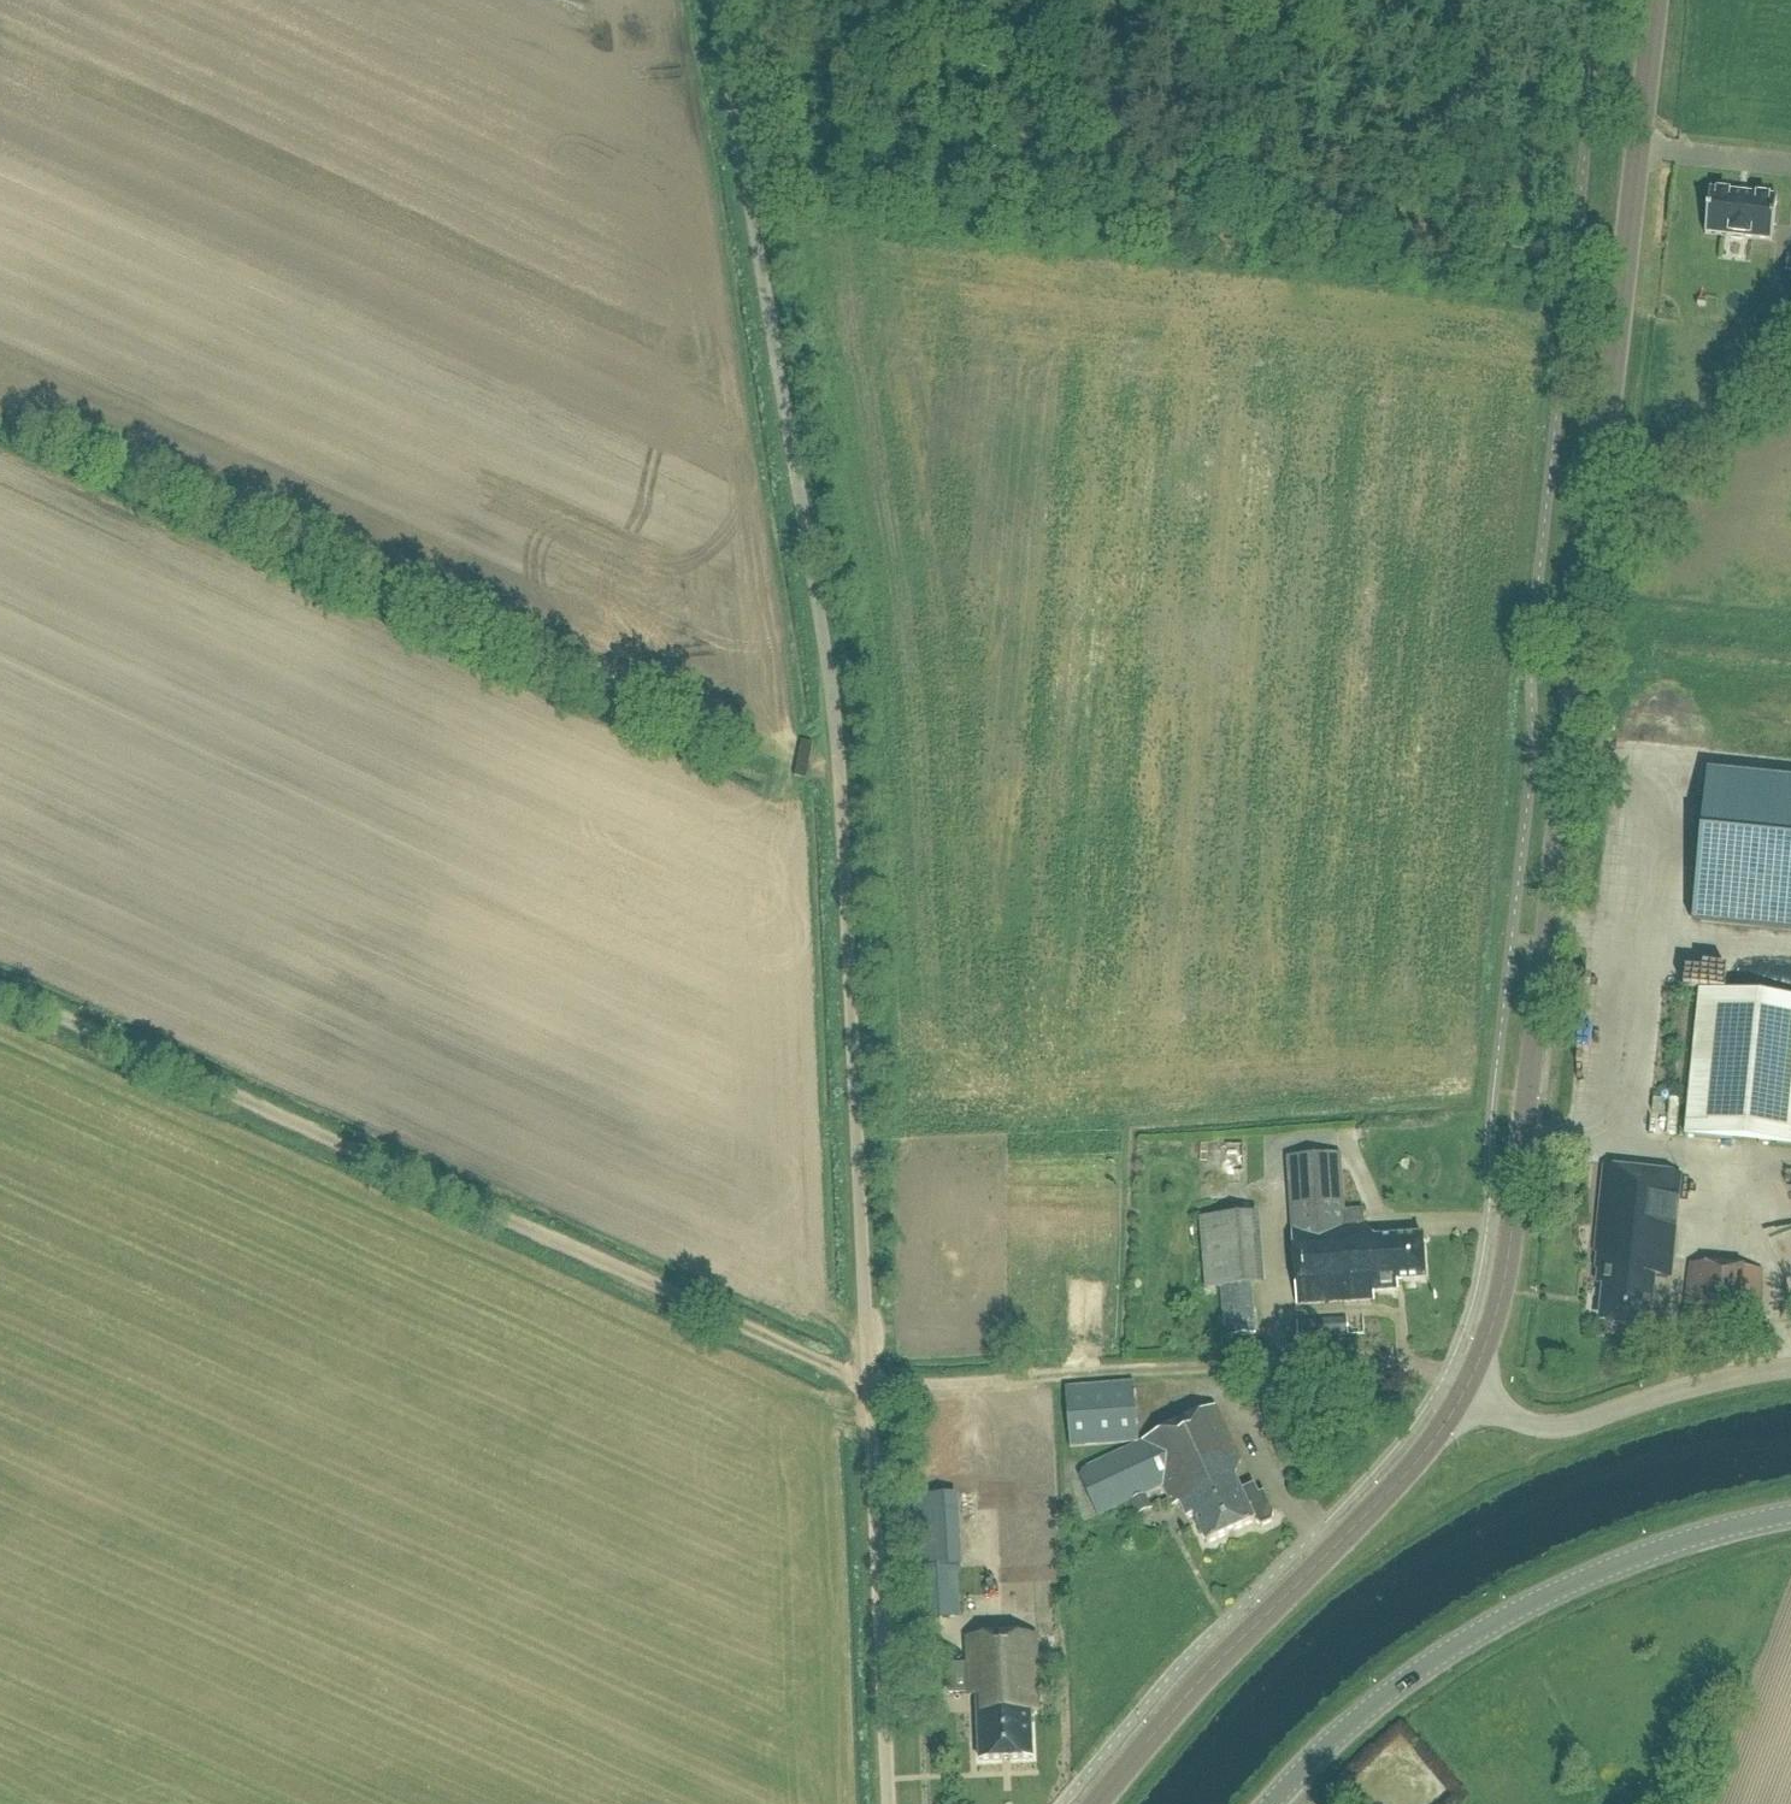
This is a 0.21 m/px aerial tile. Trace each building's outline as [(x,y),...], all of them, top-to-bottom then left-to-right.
[(1712,192),(1710,192),(1705,236),(1707,237),(1707,236),(1771,243),(1771,244),(1772,244),(1777,199),(1776,199),(1776,200),(1712,193),(1712,192)] [(1697,926),(1790,934),(1790,789),(1710,782),(1697,926)] [(1700,993),(1687,1137),(1790,1147),(1790,1001),(1700,993)] [(1345,1212),(1340,1156),(1286,1160),(1298,1307),(1375,1303),(1375,1293),(1399,1292),(1399,1284),(1427,1282),(1424,1238),(1377,1241),(1364,1227),(1363,1210),(1345,1212)] [(1683,1177),(1605,1168),(1596,1255),(1599,1256),(1597,1272),(1599,1273),(1598,1287),(1604,1288),(1602,1303),(1606,1304),(1604,1325),(1647,1330),(1653,1279),(1671,1281),(1683,1177)] [(1266,1287),(1260,1216),(1200,1221),(1206,1292),(1220,1291),(1225,1341),(1255,1338),(1251,1288),(1266,1287)] [(1761,1272),(1688,1266),(1685,1307),(1758,1313),(1761,1272)] [(1348,1339),(1347,1321),(1297,1325),(1298,1342),(1348,1339)] [(1138,1445),(1134,1385),(1066,1390),(1071,1451),(1138,1445)] [(1241,1464),(1216,1408),(1140,1442),(1140,1445),(1078,1473),(1098,1518),(1131,1504),(1137,1517),(1153,1511),(1146,1497),(1163,1489),(1172,1509),(1181,1505),(1188,1521),(1195,1518),(1207,1546),(1257,1523),(1262,1528),(1273,1523),(1275,1514),(1266,1494),(1259,1497),(1255,1486),(1242,1492),(1236,1478),(1241,1464)] [(960,1568),(956,1498),(910,1500),(916,1622),(956,1620),(954,1568),(960,1568)] [(1039,1713),(1036,1636),(968,1639),(969,1666),(934,1667),(936,1697),(978,1696),(980,1762),(1034,1760),(1032,1713),(1039,1713)]
